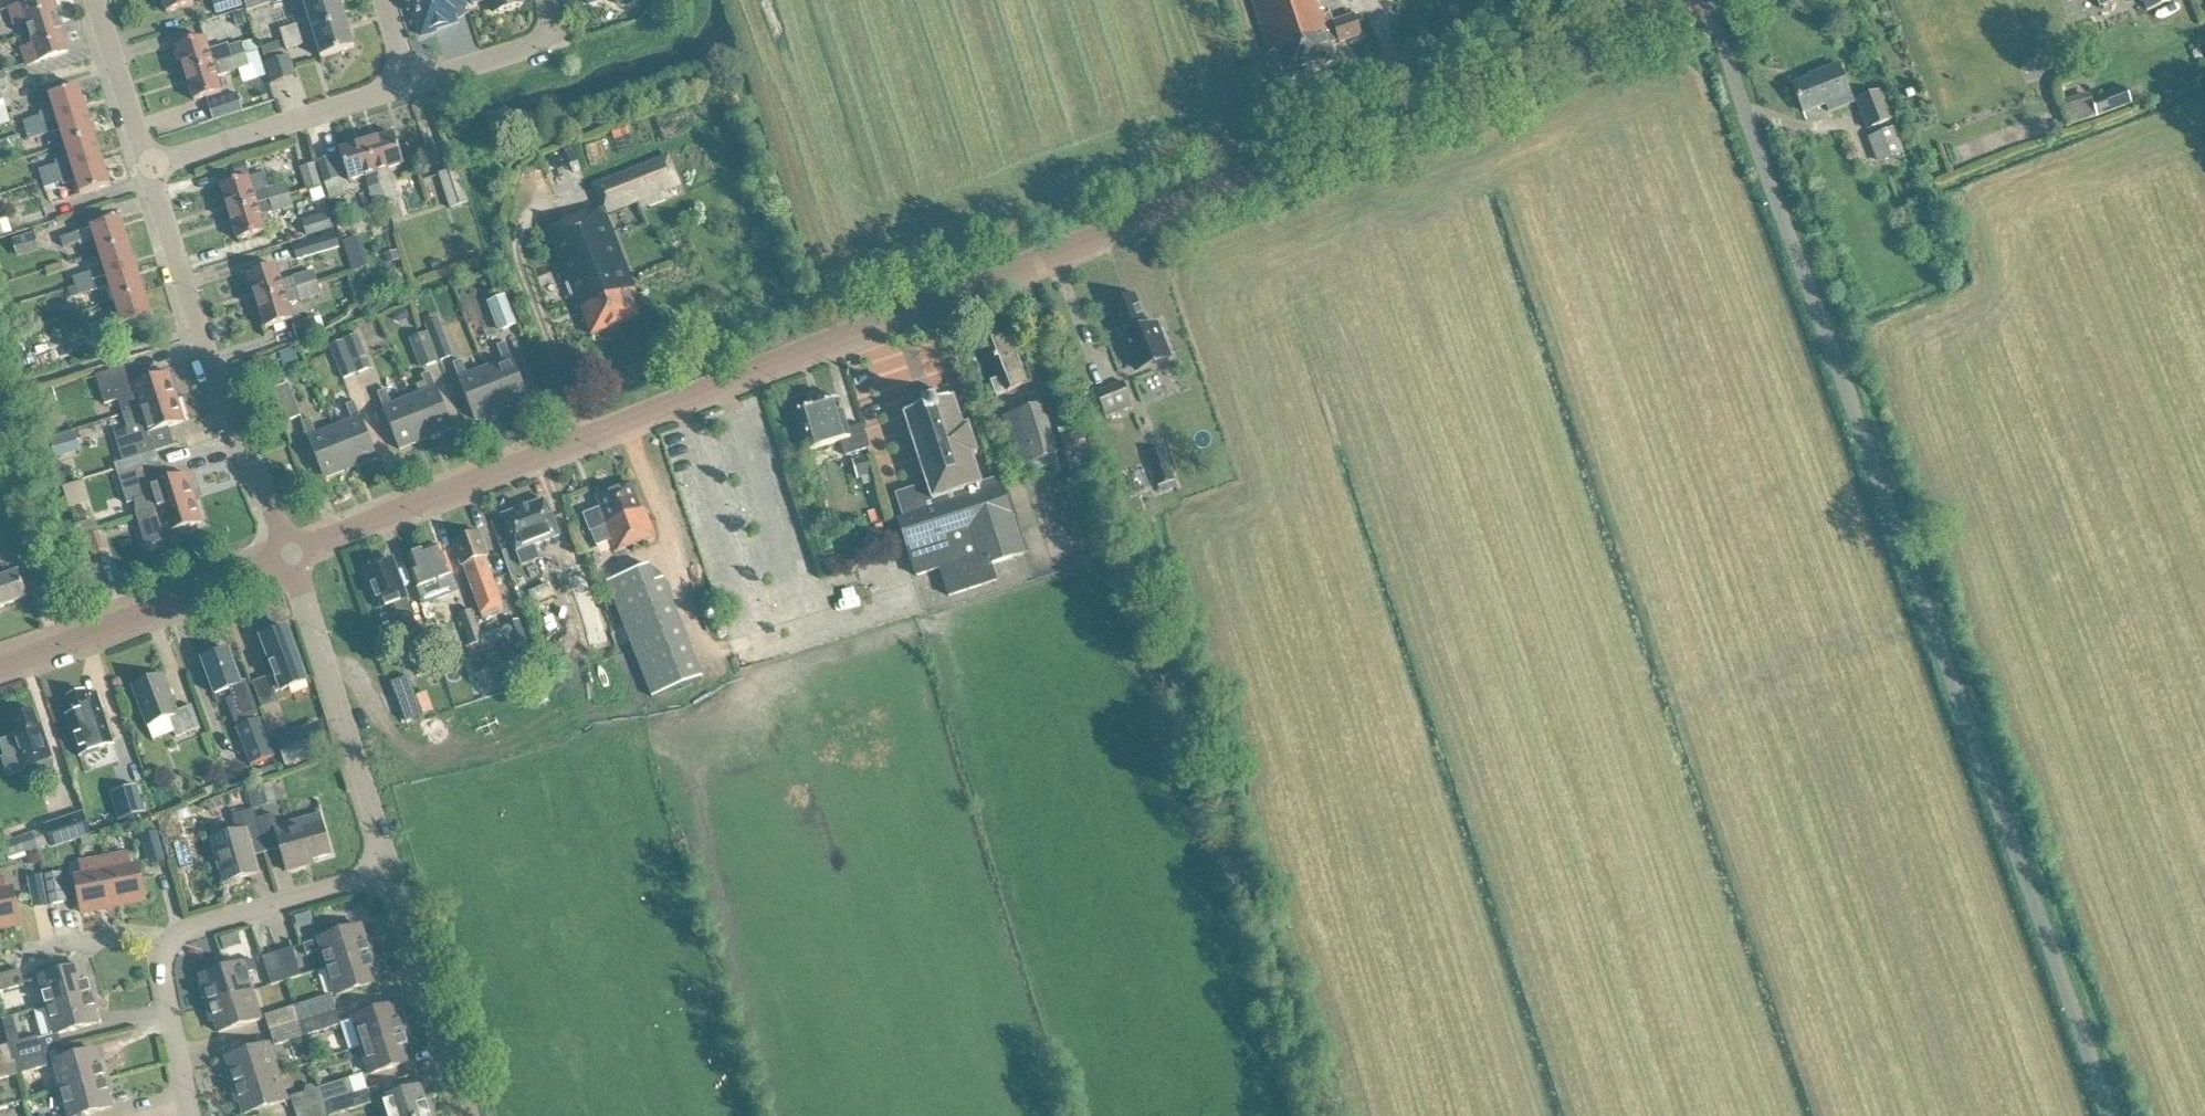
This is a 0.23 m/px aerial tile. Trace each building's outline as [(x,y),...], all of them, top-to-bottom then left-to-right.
[(31,35),(59,26),(50,0),(39,0),(9,9),(15,27),(27,23),(31,35)] [(193,0),(162,0),(167,15),(195,6),(193,0)] [(240,0),(218,0),(212,2),(216,16),(242,8),(240,0)] [(271,0),(244,0),(248,13),(273,5),(271,0)] [(312,33),(346,22),(339,0),(322,0),(304,6),(312,33)] [(465,0),(404,0),(408,14),(409,14),(408,10),(414,8),(417,18),(415,19),(421,37),(436,33),(435,31),(456,24),(454,16),(469,11),(465,0)] [(474,7),(475,7),(475,5),(490,0),(494,15),(522,6),(520,0),(472,0),(474,7)] [(618,7),(622,10),(633,7),(635,2),(634,0),(616,0),(618,7)] [(1325,18),(1319,0),(1251,0),(1270,55),(1275,53),(1285,80),(1335,62),(1328,44),(1338,41),(1339,45),(1360,37),(1353,17),(1333,24),(1330,16),(1325,18)] [(2147,11),(2172,1),(2172,0),(2143,0),(2147,11)] [(245,10),(233,14),(239,30),(250,26),(245,10)] [(355,49),(346,22),(312,33),(321,59),(355,49)] [(68,55),(59,26),(31,35),(34,46),(21,49),(27,67),(68,55)] [(300,37),(297,26),(280,31),(283,42),(300,37)] [(303,46),(300,37),(283,42),(286,51),(303,46)] [(186,75),(258,53),(254,42),(229,50),(228,45),(209,51),(205,40),(177,48),(186,75)] [(280,52),(277,44),(261,49),(264,57),(280,52)] [(222,94),(217,77),(249,67),(253,81),(265,77),(258,53),(186,75),(194,102),(222,94)] [(2031,56),(2024,58),(2021,64),(2024,70),(2030,73),(2036,71),(2039,65),(2037,59),(2031,56)] [(265,65),(271,85),(296,78),(290,58),(265,65)] [(1838,67),(1814,76),(1815,78),(1793,87),(1803,114),(1825,105),(1828,113),(1852,104),(1838,67)] [(10,87),(5,72),(0,74),(0,91),(10,87)] [(49,97),(53,110),(40,114),(40,117),(23,122),(26,132),(86,113),(78,88),(49,97)] [(2125,90),(2092,102),(2097,118),(2131,105),(2125,90)] [(1892,123),(1880,93),(1855,102),(1867,133),(1892,123)] [(0,95),(0,127),(10,124),(0,95)] [(214,121),(243,112),(238,95),(208,105),(214,121)] [(94,137),(86,113),(26,132),(29,141),(60,131),(65,147),(94,137)] [(1895,129),(1871,138),(1881,163),(1904,153),(1895,129)] [(398,203),(388,170),(404,166),(394,135),(367,143),(376,174),(377,174),(381,187),(380,187),(386,207),(398,203)] [(100,162),(94,137),(65,147),(68,158),(55,163),(56,166),(39,172),(42,181),(44,180),(100,162)] [(376,174),(367,143),(340,152),(349,182),(365,177),(375,210),(386,207),(380,187),(381,187),(377,174),(376,174)] [(289,153),(276,157),(279,166),(292,162),(289,153)] [(605,215),(679,186),(668,158),(593,187),(601,208),(593,211),(591,206),(586,208),(588,213),(561,223),(563,226),(545,233),(576,312),(582,310),(592,337),(639,318),(631,299),(637,297),(605,215)] [(340,181),(333,159),(320,164),(326,185),(340,181)] [(233,165),(238,179),(251,176),(246,161),(233,165)] [(108,186),(100,162),(44,180),(47,190),(74,181),(79,195),(108,186)] [(321,187),(314,165),(300,169),(307,191),(321,187)] [(468,204),(456,169),(438,175),(450,210),(468,204)] [(229,215),(290,196),(286,184),(253,194),(249,179),(221,188),(229,215)] [(265,233),(260,217),(293,207),(290,196),(229,215),(238,242),(265,233)] [(333,230),(328,214),(302,221),(307,238),(333,230)] [(120,220),(91,230),(60,239),(63,249),(81,243),(82,247),(95,242),(99,254),(128,245),(120,220)] [(359,237),(354,220),(341,223),(346,240),(359,237)] [(12,234),(8,222),(0,224),(0,238),(12,234)] [(344,247),(339,229),(321,235),(323,239),(293,248),(297,261),(344,247)] [(39,250),(34,234),(13,241),(17,256),(39,250)] [(357,237),(344,242),(353,269),(367,265),(357,237)] [(76,288),(136,269),(128,245),(99,254),(103,269),(66,281),(69,290),(76,288)] [(389,264),(400,260),(398,252),(386,256),(389,264)] [(437,261),(431,263),(434,271),(440,269),(437,261)] [(257,303),(317,284),(313,272),(281,282),(276,267),(248,276),(257,303)] [(144,294),(136,269),(76,288),(79,298),(109,288),(114,303),(144,294)] [(293,321),(288,306),(321,297),(317,284),(257,303),(265,330),(293,321)] [(68,291),(71,300),(79,298),(76,288),(68,291)] [(151,319),(144,294),(114,303),(118,316),(87,325),(91,338),(151,319)] [(517,326),(505,297),(487,304),(499,333),(517,326)] [(1153,339),(1143,315),(1142,316),(1134,297),(1122,301),(1119,300),(1109,304),(1122,339),(1133,335),(1137,345),(1132,347),(1140,368),(1169,356),(1160,336),(1153,339)] [(396,322),(401,323),(407,320),(410,317),(408,312),(403,311),(397,313),(394,318),(396,322)] [(319,334),(315,319),(293,326),(297,340),(319,334)] [(453,358),(438,320),(425,326),(428,333),(427,333),(439,364),(453,358)] [(439,364),(427,333),(409,341),(421,371),(439,364)] [(1018,351),(1012,337),(1006,340),(1006,338),(988,345),(1001,380),(989,384),(995,400),(1032,386),(1027,371),(1028,370),(1024,356),(1018,351)] [(69,358),(64,342),(20,356),(25,373),(69,358)] [(503,362),(485,369),(501,411),(528,400),(512,359),(511,359),(505,344),(497,347),(503,362)] [(371,370),(363,349),(349,354),(357,375),(371,370)] [(357,375),(349,354),(335,360),(343,381),(357,375)] [(501,411),(485,369),(467,377),(461,362),(453,365),(459,380),(475,421),(501,411)] [(169,374),(145,382),(130,367),(96,377),(105,406),(118,402),(123,416),(177,399),(169,374)] [(428,392),(410,399),(426,441),(453,430),(436,389),(430,374),(422,377),(428,392)] [(1133,408),(1123,383),(1096,394),(1107,419),(1133,408)] [(302,416),(288,385),(273,391),(286,423),(302,416)] [(55,402),(51,390),(42,393),(46,405),(55,402)] [(426,441),(410,399),(392,406),(386,391),(378,394),(384,409),(383,410),(400,451),(426,441)] [(185,424),(177,399),(123,416),(127,430),(114,434),(123,463),(157,452),(152,434),(185,424)] [(810,453),(841,443),(845,457),(870,450),(863,426),(848,431),(839,400),(799,413),(810,453)] [(1024,554),(999,480),(981,486),(972,457),(977,455),(968,427),(963,429),(953,400),(935,405),(934,404),(921,408),(922,410),(904,416),(927,487),(897,496),(906,526),(900,528),(917,577),(940,569),(950,597),(997,581),(991,565),(1024,554)] [(352,422),(334,429),(351,470),(377,460),(361,418),(360,419),(354,404),(346,407),(352,422)] [(1019,469),(1053,459),(1037,408),(1003,418),(1019,469)] [(351,470),(334,429),(316,436),(310,421),(302,424),(308,439),(324,481),(351,470)] [(1079,431),(1060,437),(1066,458),(1071,476),(1091,469),(1086,452),(1079,431)] [(77,453),(72,435),(52,441),(58,459),(77,453)] [(874,475),(868,456),(852,461),(858,480),(874,475)] [(1157,488),(1174,482),(1166,457),(1149,462),(1157,488)] [(195,500),(187,475),(154,486),(148,468),(118,477),(127,506),(135,503),(136,518),(137,519),(195,500)] [(69,508),(90,502),(83,480),(62,487),(69,508)] [(632,487),(597,497),(601,509),(584,517),(598,548),(610,543),(614,554),(656,539),(645,510),(640,512),(632,487)] [(203,525),(195,500),(137,519),(146,548),(181,537),(179,532),(203,525)] [(559,537),(545,501),(502,518),(516,554),(517,554),(521,566),(539,559),(534,547),(559,537)] [(882,521),(878,510),(868,513),(872,525),(882,521)] [(106,554),(99,533),(86,537),(94,558),(106,554)] [(463,566),(481,616),(483,621),(504,614),(484,559),(488,558),(480,534),(453,544),(461,567),(463,566)] [(18,574),(24,572),(14,547),(0,552),(0,609),(27,599),(18,574)] [(436,588),(438,593),(442,591),(449,609),(465,603),(446,556),(444,557),(440,547),(424,553),(423,551),(409,557),(416,573),(411,575),(419,595),(436,588)] [(562,569),(571,591),(573,590),(586,585),(593,582),(584,560),(562,569)] [(407,652),(423,646),(392,561),(365,571),(379,610),(393,605),(399,621),(396,622),(407,652)] [(649,567),(607,584),(652,699),(703,679),(664,581),(656,584),(649,567)] [(578,603),(598,594),(593,582),(586,585),(573,590),(578,603)] [(486,653),(470,611),(458,616),(466,636),(462,638),(470,659),(486,653)] [(532,656),(519,621),(507,625),(520,661),(532,656)] [(261,639),(274,674),(275,676),(270,678),(276,694),(280,692),(279,690),(305,680),(299,664),(300,664),(286,629),(261,639)] [(230,690),(234,699),(226,702),(235,725),(259,716),(246,682),(241,684),(228,651),(202,661),(215,696),(230,690)] [(132,688),(148,728),(153,742),(174,734),(176,739),(201,730),(192,707),(177,713),(163,676),(132,688)] [(409,678),(391,685),(395,696),(405,722),(423,716),(413,689),(409,678)] [(286,722),(278,701),(276,694),(274,695),(271,689),(257,695),(270,728),(286,722)] [(98,752),(105,750),(104,746),(112,743),(97,695),(87,698),(85,693),(68,699),(73,715),(66,718),(79,758),(98,752)] [(3,743),(2,746),(6,759),(4,759),(9,775),(36,765),(40,778),(55,773),(51,760),(53,760),(41,726),(39,727),(33,712),(13,719),(18,734),(10,737),(11,740),(3,743)] [(275,758),(260,720),(236,729),(250,767),(254,766),(257,774),(272,769),(268,760),(275,758)] [(288,768),(328,753),(319,728),(279,742),(288,768)] [(135,788),(110,795),(117,822),(143,814),(135,788)] [(267,788),(252,792),(257,811),(273,805),(267,788)] [(266,854),(256,821),(253,811),(232,817),(237,834),(213,841),(225,884),(257,875),(253,858),(266,854)] [(90,835),(86,823),(84,814),(45,827),(46,830),(51,845),(51,847),(90,835)] [(273,816),(256,821),(266,854),(280,850),(287,873),(306,867),(305,863),(331,856),(322,824),(279,836),(273,816)] [(51,845),(46,830),(33,834),(38,849),(51,845)] [(158,836),(145,840),(147,849),(161,846),(158,836)] [(33,838),(4,848),(10,864),(40,854),(38,849),(33,838)] [(128,856),(104,860),(113,908),(145,902),(138,867),(131,869),(128,856)] [(113,908),(104,860),(80,865),(83,878),(75,879),(82,914),(113,908)] [(32,901),(45,899),(40,873),(27,875),(32,901)] [(67,903),(61,874),(45,877),(51,906),(67,903)] [(0,880),(0,930),(20,926),(14,891),(6,893),(4,880),(0,880)] [(322,951),(328,969),(373,954),(368,938),(365,939),(361,927),(319,941),(304,946),(307,956),(322,951)] [(292,949),(278,954),(287,982),(301,977),(292,949)] [(287,982),(278,954),(263,959),(271,987),(287,982)] [(378,971),(373,954),(328,969),(337,997),(379,984),(375,972),(378,971)] [(201,991),(206,1007),(252,993),(243,965),(201,978),(205,990),(201,991)] [(40,979),(48,1008),(94,995),(89,979),(86,980),(82,968),(40,979)] [(0,977),(0,993),(24,987),(20,971),(0,977)] [(261,1021),(252,993),(206,1007),(212,1023),(215,1022),(219,1034),(261,1021)] [(95,1013),(98,1012),(94,995),(48,1008),(56,1036),(98,1025),(95,1013)] [(324,999),(295,1008),(299,1023),(328,1013),(324,999)] [(353,1020),(362,1048),(408,1033),(402,1017),(399,1018),(395,1006),(353,1020)] [(299,1023),(295,1008),(265,1017),(270,1032),(299,1023)] [(333,1028),(328,1013),(299,1023),(304,1038),(333,1028)] [(304,1038),(299,1023),(270,1032),(275,1047),(304,1038)] [(39,1038),(20,1043),(16,1030),(6,1033),(9,1046),(13,1061),(43,1053),(39,1038)] [(413,1049),(408,1033),(362,1048),(371,1076),(413,1063),(409,1051),(413,1049)] [(13,1061),(9,1046),(0,1048),(0,1065),(13,1061)] [(227,1072),(232,1089),(278,1074),(269,1046),(227,1059),(231,1071),(227,1072)] [(54,1063),(62,1092),(108,1079),(103,1063),(99,1064),(96,1052),(54,1063)] [(47,1068),(43,1053),(13,1061),(17,1076),(47,1068)] [(17,1076),(13,1061),(0,1065),(0,1081),(17,1076)] [(287,1102),(278,1074),(232,1089),(237,1105),(241,1103),(245,1115),(287,1102)] [(112,1096),(108,1079),(62,1092),(68,1115),(85,1115),(112,1109),(108,1097),(112,1096)] [(349,1080),(320,1089),(325,1104),(354,1095),(349,1080)] [(430,1103),(425,1104),(419,1088),(377,1102),(382,1115),(434,1115),(430,1103)] [(325,1104),(320,1089),(290,1099),(295,1113),(325,1104)] [(372,1104),(368,1091),(354,1095),(325,1104),(329,1115),(337,1115),(372,1104)] [(325,1104),(295,1113),(296,1115),(329,1115),(325,1104)]
